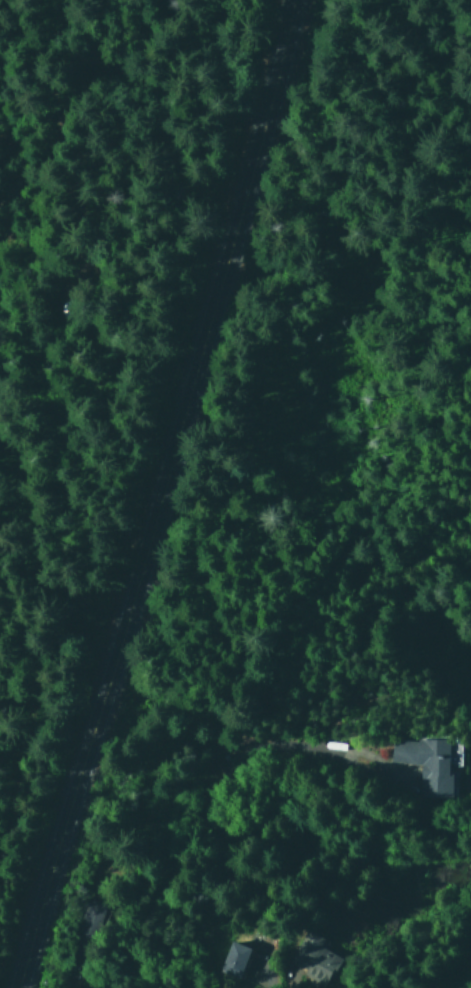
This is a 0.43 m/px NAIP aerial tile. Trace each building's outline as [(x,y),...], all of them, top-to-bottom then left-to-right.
[(446,739),(390,738),(389,762),(418,763),(417,796),(454,797),(454,774),(445,774),(446,739)] [(286,963),(326,983),(339,957),(317,945),(321,938),(303,929),(286,963)] [(247,948),(227,941),(216,971),(236,978),(247,948)]
